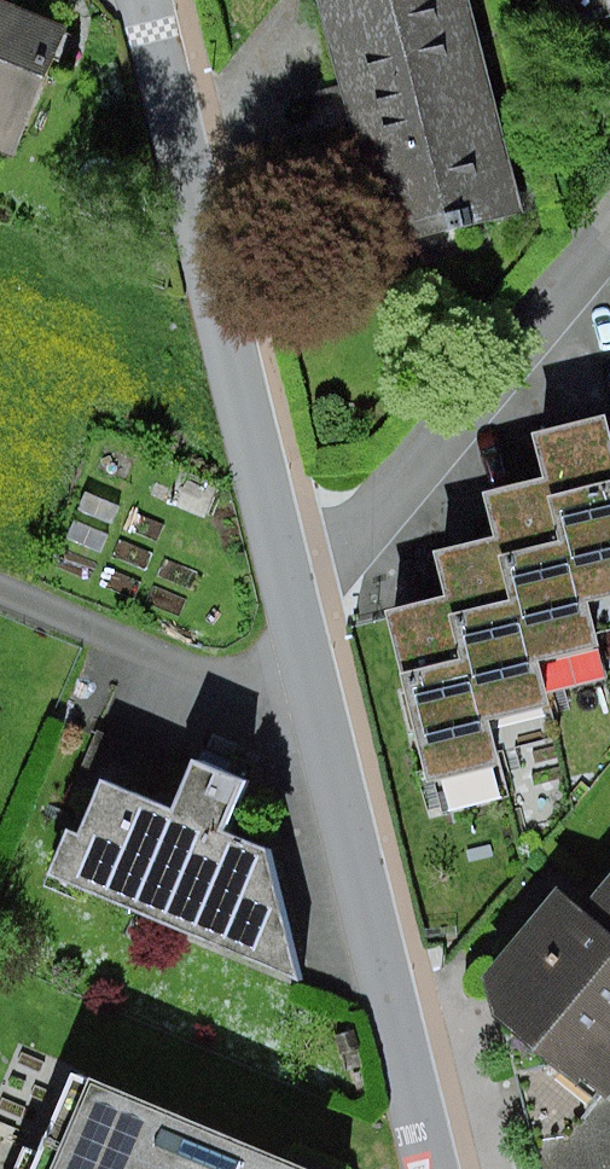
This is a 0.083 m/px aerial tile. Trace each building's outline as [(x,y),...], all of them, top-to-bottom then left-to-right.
[(4,0),(0,0),(0,148),(17,155),(70,28),(4,0)] [(381,247),(522,213),(469,0),(320,0),(381,247)] [(563,12),(609,1),(609,0),(560,0),(563,12)] [(535,432),(546,476),(551,475),(582,601),(588,599),(609,594),(609,419),(609,414),(535,432)] [(551,475),(486,491),(497,536),(502,535),(533,661),(540,659),(599,645),(588,599),(582,601),(551,475)] [(497,536),(437,551),(448,596),(453,595),(484,721),(491,719),(551,705),(540,659),(533,661),(502,535),(497,536)] [(448,596),(389,610),(431,782),(502,764),(491,719),(484,721),(453,595),(448,596)] [(178,810),(107,780),(84,834),(72,829),(52,876),(303,981),(273,850),(226,830),(247,781),(199,761),(178,810)] [(561,889),(487,979),(496,1015),(582,1086),(586,1081),(609,1100),(609,883),(587,910),(561,889)] [(454,920),(450,904),(435,908),(439,924),(454,920)] [(80,1074),(45,1155),(30,1148),(21,1168),(304,1168),(80,1074)]
